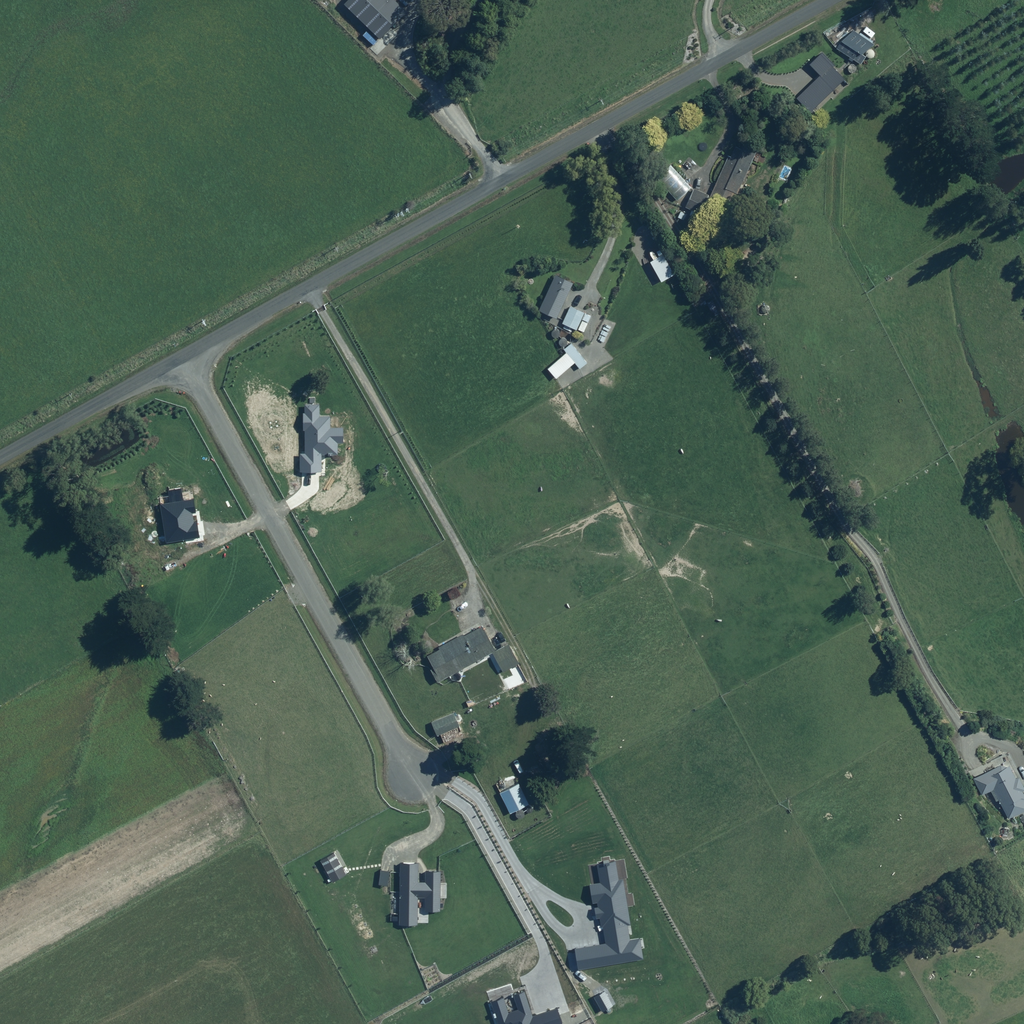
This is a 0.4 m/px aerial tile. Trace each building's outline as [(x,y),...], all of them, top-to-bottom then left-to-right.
[(839,42),(835,49),(859,65),(865,57),(860,54),(871,44),(852,31),(839,42)] [(735,192),(753,156),(733,146),(709,197),(726,205),(732,191),(735,192)] [(693,217),(707,196),(694,188),(684,204),(691,209),(688,213),(693,217)] [(651,258),(649,260),(660,280),(672,273),(659,251),(655,253),(653,248),(648,251),(651,258)] [(572,280),(555,272),(539,309),(556,316),(572,280)] [(583,331),(591,315),(570,305),(562,322),(564,324),(562,328),(571,332),(573,328),(576,330),(580,319),(582,319),(577,328),(583,331)] [(586,362),(570,340),(562,346),(566,352),(547,367),(554,377),(574,361),(579,368),(586,362)] [(300,453),(300,472),(321,471),(321,454),(337,454),(337,442),(343,442),(343,427),(330,427),(330,415),(319,416),(319,404),(305,404),(305,412),(303,412),(303,430),(305,430),(305,453),(300,453)] [(272,461),(279,475),(289,470),(282,456),(272,461)] [(159,503),(166,543),(200,538),(197,521),(193,522),(192,513),(196,512),(194,498),(159,503)] [(430,666),(437,680),(492,651),(502,671),(518,663),(508,643),(495,649),(481,623),(438,645),(439,646),(426,653),(433,665),(430,666)] [(455,713),(431,720),(437,738),(442,736),(441,731),(449,729),(452,736),(462,733),(455,713)] [(973,780),(981,796),(992,790),(1007,819),(1023,810),(1023,802),(1018,789),(1022,787),(1016,776),(1012,779),(1003,762),(972,778),(973,780)] [(518,780),(498,789),(509,811),(528,802),(518,780)] [(321,859),(333,881),(347,874),(335,852),(321,859)] [(576,947),(579,969),(645,958),(641,937),(631,938),(629,924),(632,923),(624,878),(620,878),(617,860),(598,863),(601,881),(591,883),(594,902),(598,901),(599,905),(595,906),(597,917),(601,916),(603,926),(605,925),(607,942),(576,947)] [(401,892),(400,924),(402,924),(418,924),(419,896),(426,896),(426,910),(440,910),(441,870),(440,870),(427,870),(427,881),(419,881),(419,861),(401,861),(401,872),(401,892)] [(500,1023),(560,1023),(564,1023),(558,1007),(534,1015),(526,990),(514,993),(519,1008),(509,1011),(505,996),(492,1000),(500,1023)] [(614,1004),(606,990),(595,995),(603,1010),(614,1004)]
